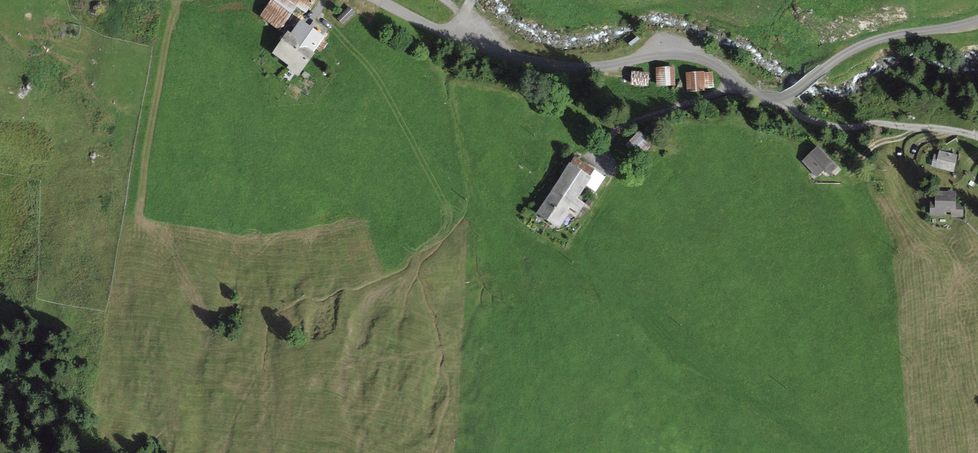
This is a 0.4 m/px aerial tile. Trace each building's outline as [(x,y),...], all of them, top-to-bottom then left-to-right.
[(261,23),(279,35),(295,10),(309,19),(321,0),(320,0),(276,0),(261,23)] [(320,40),(297,25),(290,37),(286,34),(271,56),(302,76),(315,57),(310,54),(320,40)] [(673,67),(656,69),(657,85),(674,83),(673,67)] [(651,75),(634,72),(632,84),(649,87),(651,75)] [(710,73),(689,73),(689,91),(710,91),(710,73)] [(818,145),(802,160),(817,176),(833,160),(818,145)] [(958,155),(939,151),(936,166),(955,170),(958,155)] [(591,181),(568,167),(536,218),(557,232),(567,215),(578,221),(588,204),(580,199),(591,181)] [(963,190),(932,192),(933,215),(964,213),(963,190)]
